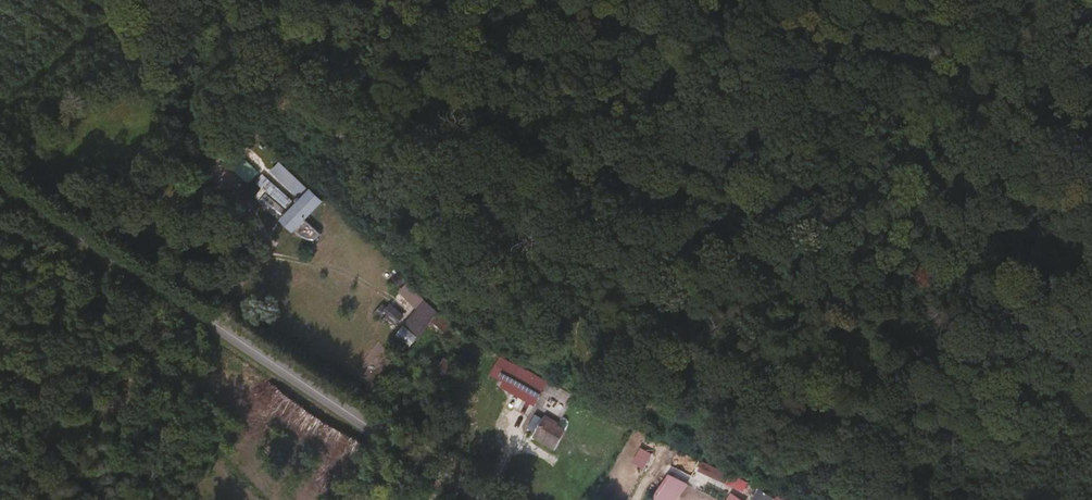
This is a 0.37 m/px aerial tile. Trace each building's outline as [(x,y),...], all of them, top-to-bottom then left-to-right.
[(313,190),(283,161),(272,171),(304,200),(313,190)] [(327,203),(313,190),(304,200),(291,215),(284,222),(297,233),(327,203)] [(291,215),(268,194),(261,201),(284,222),(291,215)] [(434,312),(406,284),(396,293),(414,309),(406,318),(401,324),(415,336),(434,312)] [(396,331),(406,318),(389,302),(378,314),(396,331)] [(415,336),(401,324),(396,331),(393,335),(407,347),(415,336)] [(544,381),(499,357),(489,375),(501,382),(499,386),(531,405),(544,381)] [(449,384),(458,368),(446,360),(436,375),(449,384)] [(558,442),(567,427),(546,414),(537,429),(558,442)] [(644,472),(654,454),(643,447),(632,464),(644,472)] [(660,499),(677,499),(688,486),(675,475),(657,497),(660,499)] [(776,499),(762,492),(756,499),(776,499)]
